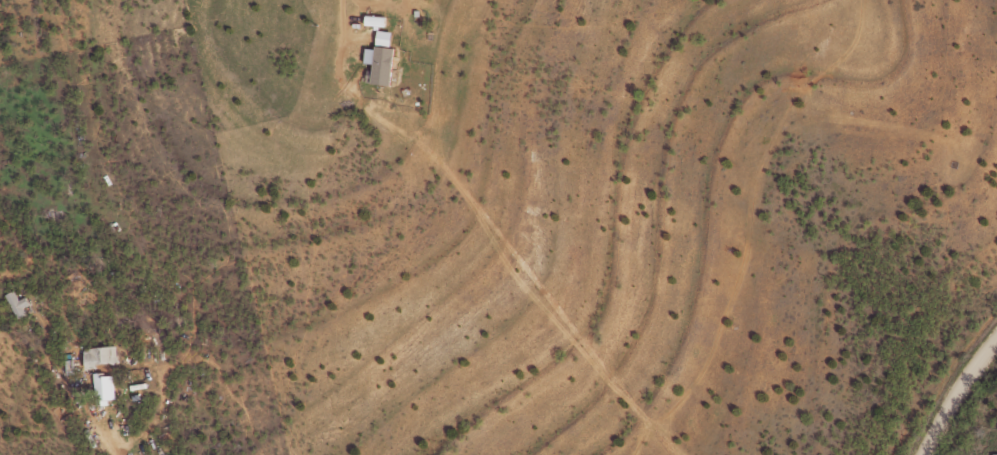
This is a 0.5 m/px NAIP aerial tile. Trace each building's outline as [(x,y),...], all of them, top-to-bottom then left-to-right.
[(385,16),(365,15),(364,25),(385,26),(385,16)] [(392,31),(377,30),(375,44),(390,45),(392,31)] [(391,85),(393,48),(364,46),(363,63),(372,64),(371,74),(365,74),(365,83),(391,85)] [(26,315),(23,307),(29,305),(26,296),(18,299),(15,290),(7,293),(16,319),(26,315)] [(106,368),(106,364),(117,363),(116,346),(83,347),(84,369),(106,368)] [(115,403),(113,373),(93,374),(95,404),(115,403)]
